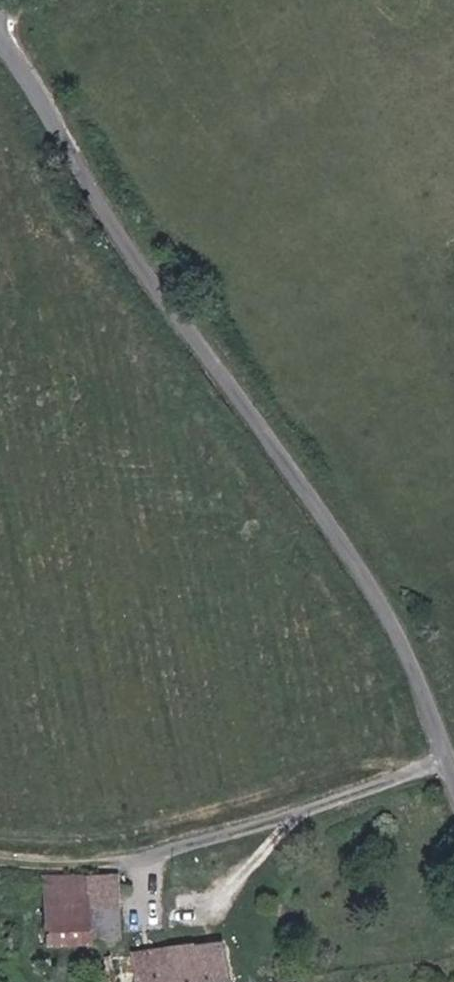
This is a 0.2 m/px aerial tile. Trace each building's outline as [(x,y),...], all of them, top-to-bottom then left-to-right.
[(90,909),(118,910),(116,878),(86,876),(90,909)] [(43,943),(86,944),(120,944),(118,910),(90,909),(45,907),(43,943)] [(193,949),(163,953),(167,981),(226,981),(221,946),(193,949)] [(163,953),(132,957),(136,981),(167,981),(163,953)] [(132,957),(109,960),(113,981),(136,981),(132,957)]
